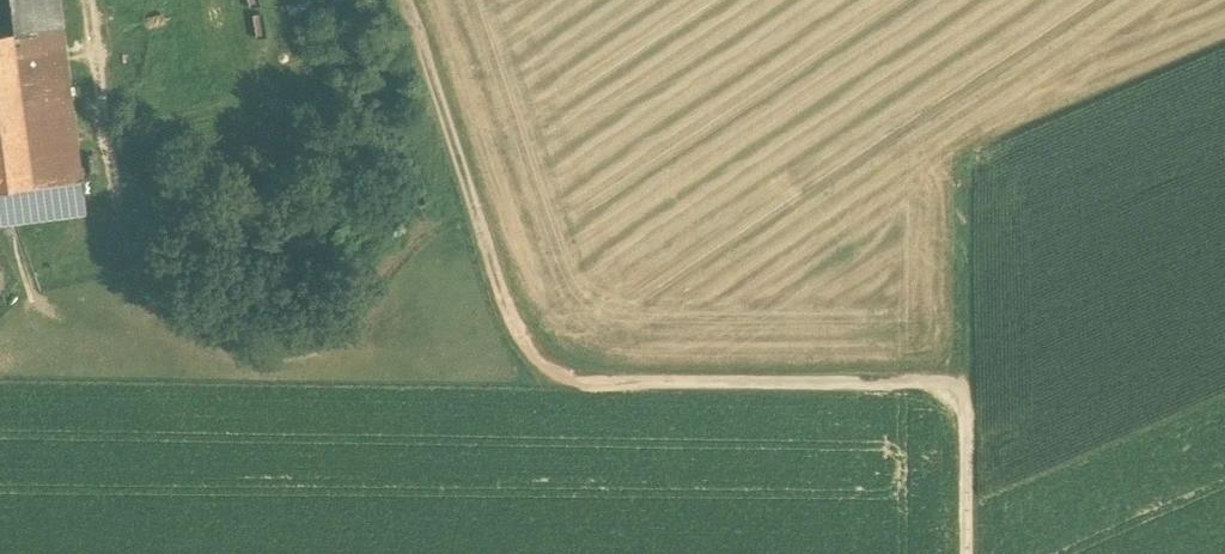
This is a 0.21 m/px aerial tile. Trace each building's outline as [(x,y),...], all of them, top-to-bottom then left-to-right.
[(14,33),(62,27),(59,0),(10,0),(14,33)] [(62,27),(14,33),(33,187),(82,180),(62,27)] [(33,187),(14,33),(0,35),(0,191),(33,187)] [(87,214),(82,180),(33,187),(0,191),(0,225),(87,214)]
